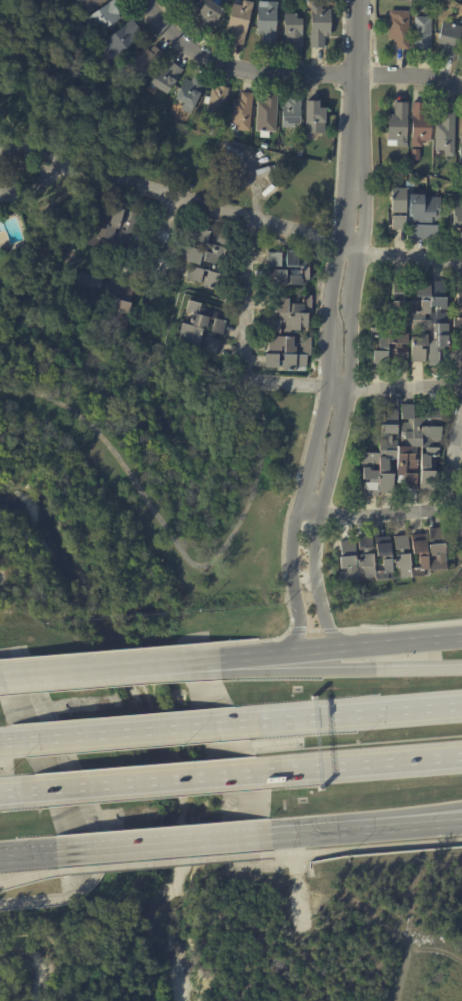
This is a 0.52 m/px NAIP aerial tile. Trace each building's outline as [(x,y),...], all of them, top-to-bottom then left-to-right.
[(83,15),(73,0),(104,0),(105,1),(83,15)] [(85,19),(113,0),(119,0),(124,7),(118,11),(119,14),(117,15),(120,19),(96,35),(85,19)] [(183,8),(179,0),(195,0),(183,8)] [(208,1),(223,11),(207,36),(196,29),(200,23),(198,21),(200,17),(197,15),(196,17),(195,16),(206,0),(208,1)] [(241,46),(230,43),(233,31),(227,30),(233,4),(242,6),(244,0),(254,3),(243,46),(241,46)] [(274,46),(262,46),(262,35),(256,34),(257,8),(266,8),(267,2),(277,2),(275,46),(274,46)] [(330,36),(324,36),(324,48),(310,48),(310,4),(322,4),(322,10),(330,10),(330,36)] [(407,50),(396,49),(396,42),(393,42),(393,40),(388,40),(389,17),(394,17),(394,11),(409,11),(408,50),(407,50)] [(296,15),(296,19),(303,19),(302,48),(289,47),(289,44),(285,44),(285,37),(283,36),(284,14),(296,15)] [(430,51),(417,51),(417,47),(414,47),(415,17),(432,18),(431,51),(430,51)] [(132,21),(139,31),(135,35),(138,39),(108,62),(102,55),(103,54),(97,45),(131,20),(132,21)] [(456,21),(461,22),(461,31),(455,58),(454,57),(442,54),(444,46),(437,44),(442,23),(455,26),(456,21)] [(153,47),(161,52),(138,85),(123,74),(140,48),(145,51),(146,50),(149,52),(152,47),(153,47)] [(173,64),(182,71),(165,96),(148,84),(158,68),(163,71),(165,67),(167,69),(171,63),(173,64)] [(195,76),(205,81),(190,115),(180,110),(182,105),(173,101),(183,79),(190,82),(193,75),(195,76)] [(222,87),(229,89),(220,122),(204,117),(207,105),(203,104),(204,97),(209,98),(211,89),(213,89),(214,85),(222,87)] [(243,93),(253,94),(250,132),(234,131),(235,124),(230,124),(232,101),(237,102),(238,99),(241,99),(241,93),(243,93)] [(266,93),(276,93),(274,131),(254,130),(256,101),(263,101),(264,93),(266,93)] [(284,97),(287,97),(287,94),(300,94),(300,124),(294,124),(294,127),(281,127),(281,105),(284,105),(284,97)] [(321,106),(324,106),(323,130),(303,130),(303,99),(316,99),(316,105),(321,106)] [(396,103),(408,104),(406,147),(396,147),(397,141),(387,140),(388,115),(394,116),(394,103),(396,103)] [(429,142),(422,141),(422,148),(411,147),(411,104),(425,104),(425,116),(431,116),(430,142),(429,142)] [(439,156),(439,151),(435,151),(435,125),(441,125),(441,113),(454,113),(454,157),(445,157),(445,156),(439,156)] [(405,230),(391,230),(391,218),(398,218),(398,214),(390,214),(390,201),(388,201),(388,199),(390,199),(390,189),(405,189),(405,214),(401,214),(401,217),(405,217),(405,230)] [(435,239),(409,240),(409,196),(423,196),(423,198),(440,198),(440,211),(447,211),(447,222),(437,222),(437,239),(435,239)] [(453,201),(461,201),(461,228),(453,228),(453,201)] [(133,235),(132,235),(128,252),(97,245),(96,250),(84,247),(87,233),(93,235),(100,206),(121,211),(120,216),(125,217),(126,211),(138,214),(133,235)] [(208,239),(207,243),(225,248),(219,266),(199,260),(197,267),(222,275),(218,289),(188,280),(193,263),(181,259),(185,246),(204,251),(206,244),(193,240),(197,227),(211,232),(208,239)] [(308,281),(302,280),(302,287),(267,286),(269,253),(282,254),(282,255),(286,255),(287,251),(300,251),(299,256),(310,257),(309,281),(308,281)] [(79,272),(102,279),(101,282),(119,287),(121,283),(134,287),(129,304),(131,304),(128,315),(123,314),(122,317),(129,319),(126,330),(109,325),(112,313),(115,314),(115,312),(112,311),(117,292),(99,287),(98,290),(85,286),(84,289),(75,287),(79,272)] [(417,278),(431,279),(431,282),(445,283),(445,300),(447,300),(446,311),(441,311),(441,314),(449,314),(447,349),(445,349),(444,368),(428,367),(429,349),(426,349),(426,363),(410,363),(411,338),(417,339),(417,331),(411,330),(412,325),(402,324),(402,334),(409,335),(408,366),(394,366),(394,359),(388,359),(387,372),(373,371),(373,366),(373,340),(370,340),(370,330),(388,330),(389,303),(404,304),(404,295),(393,294),(393,281),(407,281),(407,294),(414,294),(414,278),(417,278)] [(308,372),(297,372),(297,373),(284,372),(284,368),(279,368),(278,370),(266,370),(266,355),(269,355),(270,322),(280,322),(280,315),(270,314),(271,300),(288,300),(288,304),(301,305),(302,296),(313,297),(312,309),(307,309),(306,315),(309,315),(309,327),(295,327),(294,338),(312,339),(311,357),(308,356),(308,372)] [(216,316),(215,320),(225,323),(222,337),(214,335),(213,340),(220,342),(217,356),(203,353),(206,341),(198,339),(195,351),(174,346),(179,325),(187,328),(190,318),(182,316),(186,303),(199,306),(198,309),(217,314),(216,316)] [(454,318),(461,318),(461,327),(454,327),(454,318)] [(430,407),(443,407),(443,420),(431,420),(431,430),(442,430),(442,438),(443,438),(443,450),(440,450),(440,459),(436,459),(436,460),(432,460),(432,459),(431,459),(431,474),(436,474),(436,492),(421,492),(421,487),(421,476),(418,476),(418,490),(405,490),(405,485),(398,485),(398,478),(395,478),(395,494),(380,494),(380,497),(366,497),(366,485),(370,485),(370,483),(363,483),(363,468),(362,468),(362,455),(380,455),(380,439),(382,439),(382,428),(389,428),(389,410),(402,410),(402,406),(415,406),(415,400),(425,400),(425,407),(430,407)] [(460,514),(461,515),(461,541),(450,535),(460,514)] [(446,553),(447,573),(429,574),(429,573),(424,573),(424,579),(412,580),(411,570),(418,569),(418,557),(412,558),(411,544),(430,543),(429,529),(444,528),(446,553)] [(410,579),(401,579),(400,569),(395,570),(395,557),(398,556),(398,553),(395,553),(395,537),(409,536),(410,579)] [(365,575),(365,570),(358,570),(357,557),(361,557),(361,552),(359,552),(358,538),(372,537),(374,579),(365,580),(365,575)] [(377,539),(389,538),(392,580),(375,581),(374,574),(382,573),(381,560),(376,560),(375,539),(377,539)] [(340,542),(353,542),(353,548),(354,548),(356,585),(339,586),(338,561),(340,561),(340,542)]
